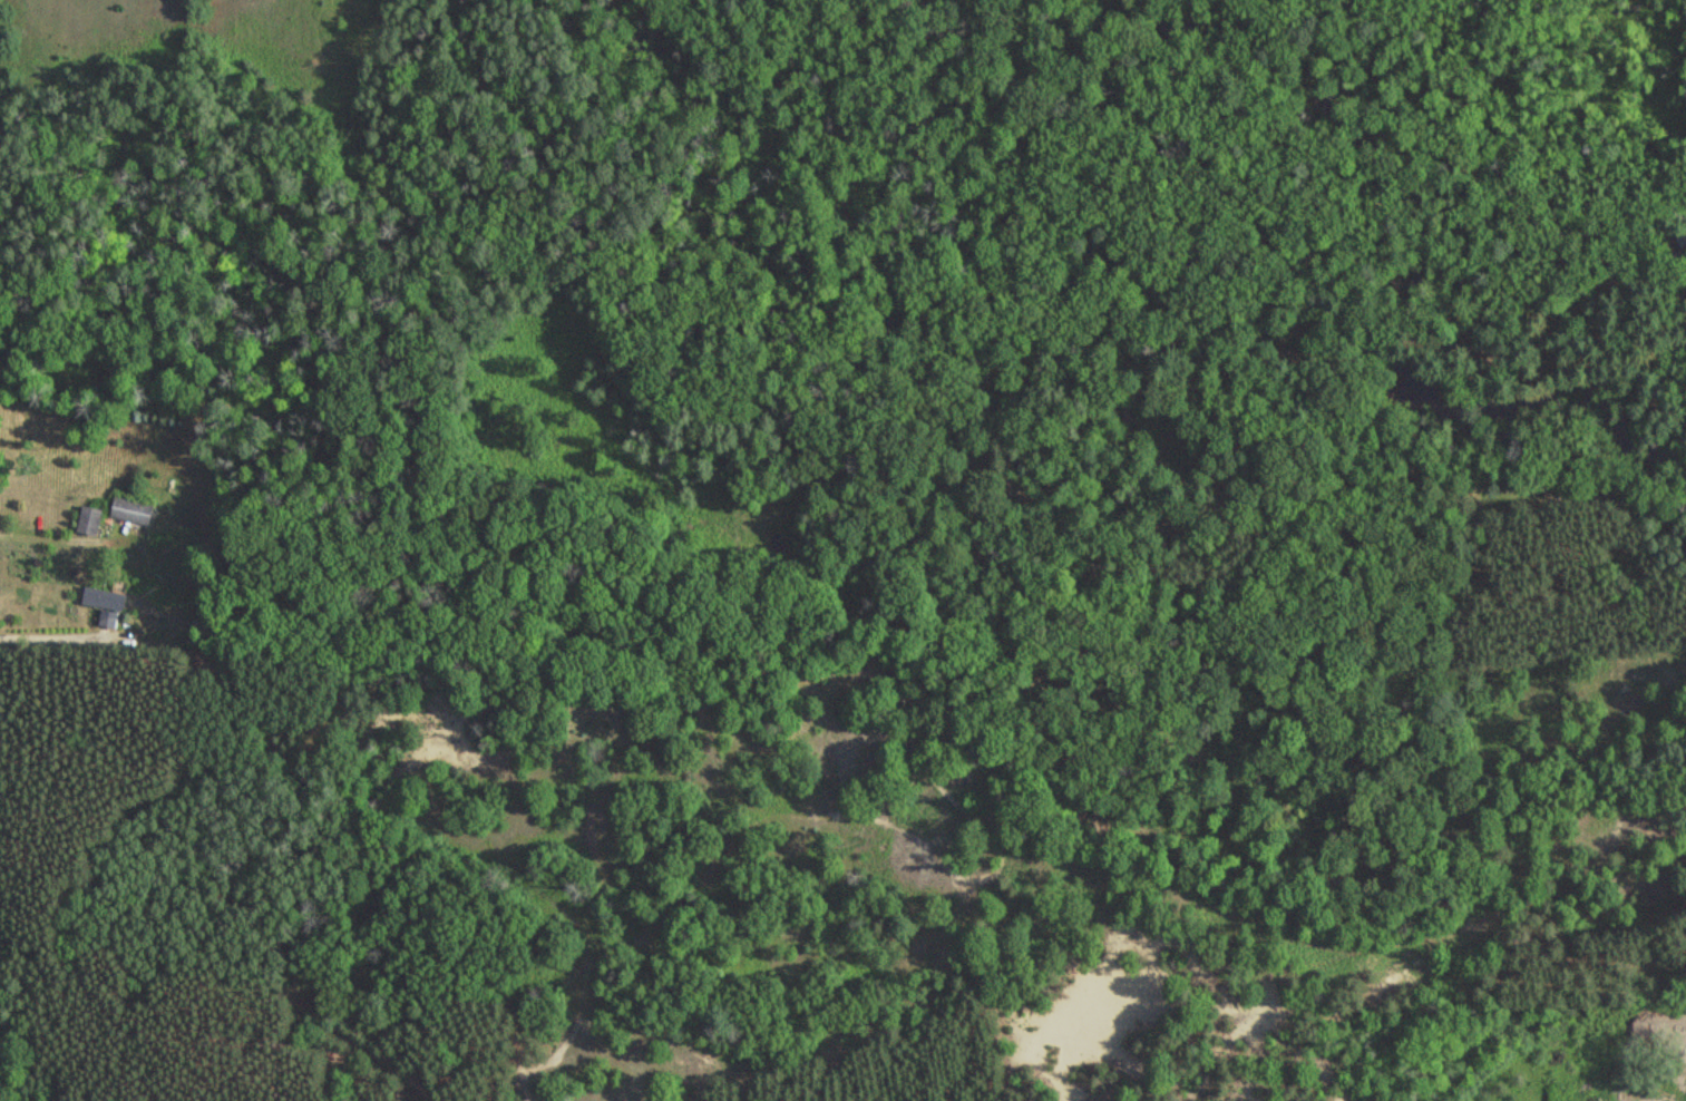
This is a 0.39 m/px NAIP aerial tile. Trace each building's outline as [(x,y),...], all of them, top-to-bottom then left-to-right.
[(157,505),(120,496),(115,516),(153,525),(157,505)] [(79,530),(100,537),(108,510),(87,504),(79,530)] [(115,607),(114,588),(87,590),(88,608),(115,607)]
